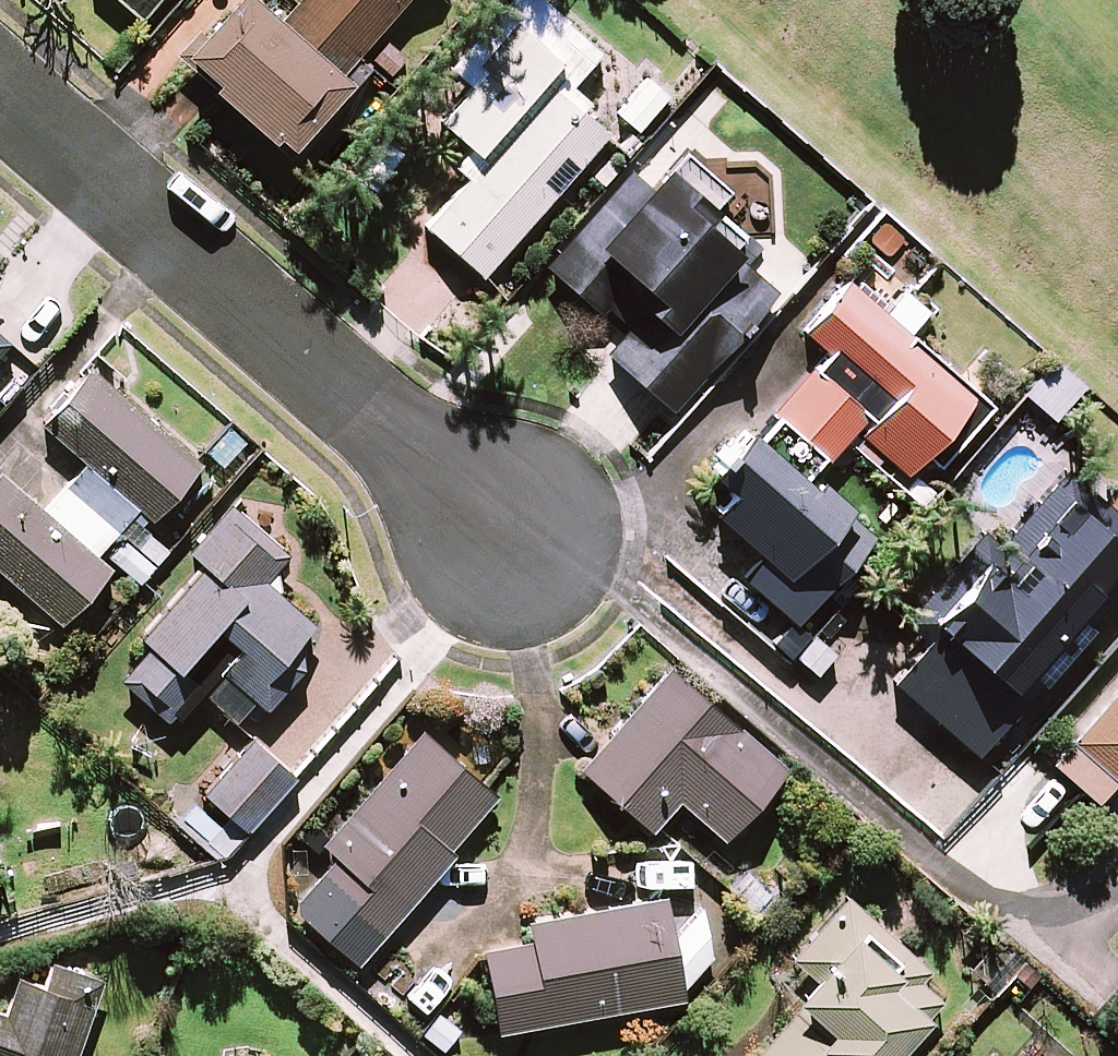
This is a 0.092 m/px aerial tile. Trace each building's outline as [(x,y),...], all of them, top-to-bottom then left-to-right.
[(141,21),(160,0),(119,0),(141,21)] [(282,23),(256,0),(239,0),(185,63),(291,154),(342,93),(334,87),(408,0),(302,0),(282,23)] [(540,0),(512,0),(451,71),(468,85),(438,119),(484,159),(427,226),(484,275),(609,129),(567,92),(601,53),(540,0)] [(669,168),(649,190),(628,172),(547,266),(627,336),(610,356),(673,411),(779,289),(730,246),(742,232),(718,210),(669,168)] [(986,405),(848,282),(805,330),(831,353),(777,413),(826,457),(848,431),(912,488),(986,405)] [(1075,382),(1052,361),(1023,392),(1046,414),(1075,382)] [(0,475),(0,570),(62,624),(201,463),(92,369),(43,425),(88,464),(72,482),(45,513),(0,475)] [(715,509),(752,541),(742,552),(755,564),(730,592),(780,636),(832,577),(884,518),(860,497),(841,519),(744,433),(713,468),(734,487),(715,509)] [(1069,467),(990,555),(974,541),(904,619),(928,640),(893,679),(974,752),(1049,670),(1077,638),(1117,592),(1117,511),(1069,467)] [(281,561),(227,513),(191,553),(206,566),(142,638),(152,646),(122,680),(167,720),(198,685),(180,669),(218,627),(244,651),(225,671),(267,708),(302,669),(287,655),(312,627),(261,582),(281,561)] [(782,765),(667,668),(581,769),(650,828),(676,798),(722,837),(782,765)] [(1052,762),(1097,801),(1117,777),(1117,687),(1052,762)] [(334,859),(303,898),(325,915),(334,903),(379,938),(494,792),(419,733),(325,852),(334,859)] [(292,774),(252,741),(207,795),(247,829),(292,774)] [(793,993),(747,1043),(761,1055),(883,1055),(890,1049),(946,989),(845,895),(788,956),(810,976),(793,993)] [(680,996),(661,896),(524,922),(527,939),(481,948),(497,1031),(680,996)] [(27,955),(6,1013),(0,1011),(0,1055),(74,1055),(101,982),(27,955)]
